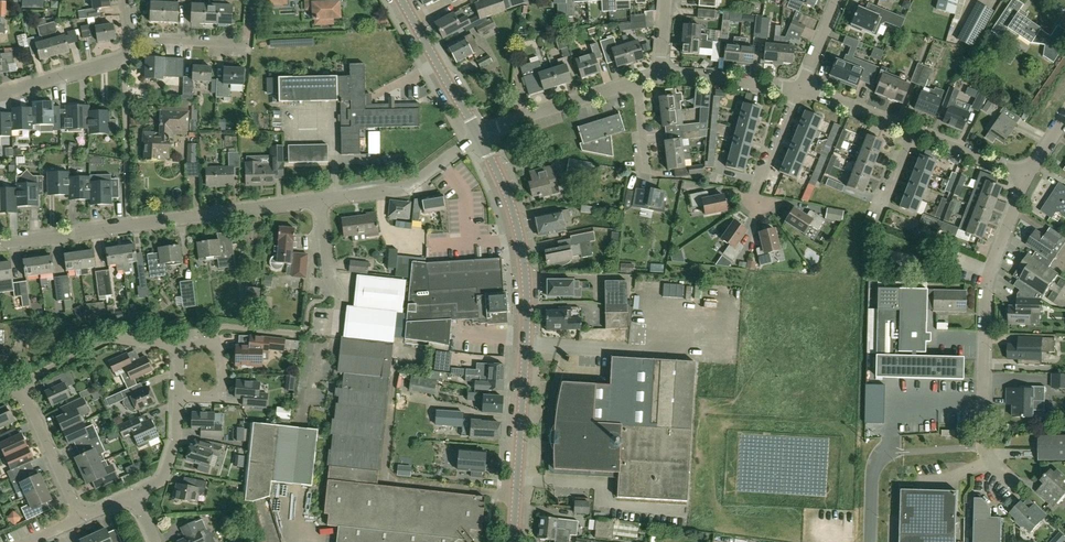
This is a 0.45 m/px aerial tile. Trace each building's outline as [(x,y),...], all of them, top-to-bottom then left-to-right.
[(94,9),(78,11),(79,19),(87,18),(101,16),(99,8),(110,7),(109,0),(92,0),(94,9)] [(219,0),(213,0),(213,5),(206,4),(205,24),(218,24),(219,0)] [(218,24),(232,25),(232,6),(226,5),(226,0),(219,0),(218,24)] [(340,18),(339,2),(324,3),(324,0),(306,0),(307,9),(313,9),(314,19),(316,19),(316,25),(333,24),(332,18),(340,18)] [(525,0),(486,0),(478,3),(478,2),(477,2),(474,4),(479,19),(505,10),(505,9),(526,2),(525,0)] [(587,0),(566,0),(566,6),(567,17),(574,16),(574,2),(587,1),(587,0)] [(629,0),(608,0),(609,11),(616,10),(616,1),(629,0)] [(787,7),(799,12),(802,3),(813,7),(816,0),(789,0),(787,7)] [(958,0),(938,0),(936,9),(954,14),(958,0)] [(1025,18),(1027,15),(1020,9),(1023,4),(1017,0),(1011,0),(990,31),(1001,37),(1003,33),(1015,40),(1018,36),(1030,44),(1031,43),(1045,45),(1052,49),(1064,31),(1057,25),(1050,36),(1040,29),(1025,18)] [(164,22),(165,3),(151,2),(151,4),(149,3),(148,4),(148,11),(149,12),(151,12),(150,22),(164,22)] [(957,38),(973,46),(993,10),(978,2),(957,38)] [(178,3),(165,3),(164,22),(177,23),(178,3)] [(205,24),(206,4),(192,4),(191,23),(205,24)] [(871,5),(868,12),(858,8),(851,24),(852,24),(851,26),(860,30),(861,28),(875,34),(879,23),(885,21),(900,27),(904,19),(871,5)] [(714,18),(715,10),(698,9),(697,17),(714,18)] [(435,23),(443,38),(470,24),(466,16),(463,17),(459,10),(442,19),(441,18),(435,21),(436,23),(435,23)] [(723,12),(720,42),(720,43),(720,41),(727,42),(730,21),(729,21),(730,12),(723,12)] [(645,21),(645,14),(630,16),(631,23),(645,21)] [(69,52),(67,45),(65,37),(58,39),(56,32),(57,32),(55,22),(47,24),(45,17),(44,18),(55,56),(69,52)] [(760,39),(762,18),(756,17),(753,38),(760,39)] [(55,56),(44,18),(36,20),(38,27),(37,27),(40,37),(42,36),(44,42),(36,44),(41,60),(55,56)] [(770,18),(762,18),(760,39),(767,40),(770,18)] [(646,29),(645,21),(631,23),(632,30),(646,29)] [(792,21),(789,28),(802,34),(806,27),(792,21)] [(81,27),(83,37),(97,35),(98,42),(115,39),(112,25),(96,27),(96,24),(81,27)] [(683,25),(682,38),(706,40),(707,35),(699,34),(700,26),(683,25)] [(68,32),(68,36),(71,44),(78,42),(75,30),(68,32)] [(562,31),(553,34),(559,51),(567,48),(562,31)] [(34,43),(33,38),(27,40),(26,34),(17,37),(20,48),(34,43)] [(472,54),(479,50),(470,34),(464,38),(464,37),(447,46),(457,63),(472,54)] [(637,41),(629,43),(626,35),(621,36),(630,63),(643,59),(637,41)] [(630,63),(621,36),(624,45),(616,47),(613,37),(600,41),(607,64),(615,62),(617,67),(630,63)] [(778,62),(780,37),(774,36),(773,45),(765,44),(764,60),(778,62)] [(791,64),(793,47),(785,46),(786,37),(780,37),(778,62),(791,64)] [(855,49),(857,42),(844,37),(841,44),(855,49)] [(718,56),(720,42),(713,42),(706,41),(706,40),(682,38),(681,53),(698,54),(698,46),(699,46),(700,47),(705,48),(707,47),(712,48),(711,55),(718,56)] [(738,62),(740,38),(734,38),(733,45),(725,44),(723,61),(738,62)] [(753,47),(746,46),(747,39),(740,38),(738,62),(752,64),(753,47)] [(595,60),(601,58),(596,44),(589,46),(592,54),(575,60),(581,79),(599,73),(595,60)] [(14,64),(13,52),(0,54),(0,71),(2,71),(1,62),(7,61),(7,65),(14,64)] [(477,62),(480,69),(492,62),(489,56),(477,62)] [(843,81),(852,58),(851,58),(846,56),(843,62),(836,60),(829,76),(830,76),(829,78),(837,81),(838,79),(840,80),(843,81)] [(557,86),(552,69),(541,73),(537,57),(529,59),(530,63),(519,66),(523,77),(522,77),(529,95),(557,86)] [(163,66),(170,66),(177,66),(176,77),(183,78),(184,78),(184,77),(184,60),(170,59),(147,58),(146,79),(162,79),(163,66)] [(559,67),(552,69),(557,86),(571,82),(565,66),(566,65),(564,58),(556,60),(559,67)] [(877,68),(852,58),(843,81),(844,82),(847,83),(846,85),(854,88),(855,86),(859,76),(872,81),(877,68)] [(366,105),(364,74),(364,64),(350,64),(350,77),(320,77),(320,101),(340,101),(340,114),(338,114),(338,120),(340,120),(341,155),(360,155),(360,129),(420,127),(419,104),(366,105)] [(916,84),(924,66),(918,64),(911,82),(916,84)] [(193,101),(194,81),(202,81),(202,83),(209,83),(209,82),(211,82),(211,93),(216,93),(217,79),(210,79),(211,67),(194,66),(193,77),(184,77),(184,78),(183,78),(182,95),(173,95),(172,100),(182,100),(193,101)] [(925,87),(932,69),(924,66),(916,84),(925,87)] [(902,104),(909,85),(905,84),(908,78),(900,74),(897,81),(886,77),(887,74),(889,70),(881,67),(879,74),(875,83),(878,84),(874,93),(902,104)] [(244,85),(244,74),(244,68),(224,68),(223,79),(217,79),(216,93),(216,97),(224,97),(224,101),(230,101),(230,98),(230,89),(226,89),(226,84),(244,85)] [(320,101),(320,77),(278,78),(267,78),(267,94),(279,94),(279,102),(320,101)] [(703,88),(701,108),(709,108),(711,89),(703,88)] [(935,88),(934,91),(930,89),(928,95),(921,92),(914,109),(934,116),(944,92),(935,88)] [(958,91),(949,88),(941,107),(947,110),(942,122),(962,130),(968,114),(952,107),(958,91)] [(681,93),(675,94),(675,89),(665,91),(665,97),(659,98),(661,112),(678,110),(677,101),(682,101),(681,93)] [(980,92),(971,108),(978,112),(986,95),(980,92)] [(713,97),(712,111),(719,112),(720,97),(713,97)] [(187,135),(188,109),(189,101),(178,101),(178,108),(162,108),(161,133),(144,132),(143,142),(145,143),(145,161),(164,161),(164,158),(169,158),(170,138),(173,138),(173,134),(187,135)] [(996,115),(1000,104),(993,101),(989,112),(996,115)] [(32,103),(32,108),(33,125),(54,125),(60,125),(60,114),(54,115),(53,102),(32,103)] [(743,103),(739,116),(757,121),(760,108),(743,103)] [(89,129),(89,112),(88,106),(67,107),(67,110),(60,110),(60,114),(60,125),(60,130),(68,130),(68,132),(82,132),(82,129),(89,129)] [(33,131),(33,125),(32,108),(11,109),(12,114),(12,131),(33,131)] [(680,110),(678,111),(678,110),(661,112),(662,127),(682,125),(680,110)] [(117,120),(110,120),(110,111),(89,112),(89,129),(89,134),(117,134),(117,120)] [(805,111),(799,123),(816,130),(821,118),(805,111)] [(591,113),(584,117),(587,124),(594,120),(591,113)] [(12,114),(0,114),(0,137),(12,136),(12,131),(12,114)] [(613,157),(611,136),(625,131),(619,114),(578,127),(582,142),(579,143),(582,151),(613,157)] [(1001,114),(984,138),(992,143),(995,138),(1002,143),(1016,124),(1001,114)] [(753,134),(757,121),(739,116),(736,129),(753,134)] [(191,120),(190,133),(197,134),(198,120),(191,120)] [(680,133),(682,133),(707,130),(708,122),(679,126),(680,133)] [(717,131),(718,123),(711,123),(710,137),(716,137),(717,131)] [(811,142),(816,130),(799,123),(794,135),(811,142)] [(834,123),(829,135),(835,138),(840,126),(834,123)] [(750,146),(753,134),(736,129),(733,142),(750,146)] [(706,138),(707,130),(682,133),(683,140),(706,138)] [(843,130),(839,139),(844,141),(848,132),(843,130)] [(728,132),(725,139),(731,141),(734,134),(728,132)] [(806,154),(811,142),(794,135),(789,147),(806,154)] [(830,150),(835,138),(829,135),(827,140),(823,141),(822,142),(819,140),(817,144),(830,150)] [(867,135),(862,148),(877,154),(882,141),(867,135)] [(840,150),(844,141),(839,139),(835,148),(840,150)] [(664,142),(666,156),(689,153),(688,146),(682,147),(681,140),(664,142)] [(846,141),(844,149),(850,151),(853,143),(846,141)] [(747,159),(750,146),(733,142),(729,154),(747,159)] [(825,162),(830,150),(817,144),(814,152),(821,155),(819,160),(825,162)] [(328,162),(327,145),(288,146),(288,163),(328,162)] [(274,178),(284,178),(283,146),(271,146),(272,165),(259,166),(259,162),(246,163),(247,186),(260,185),(260,184),(274,184),(274,178)] [(801,166),(806,154),(789,147),(784,160),(801,166)] [(25,157),(20,158),(22,169),(29,167),(27,159),(37,157),(35,148),(24,150),(25,157)] [(873,167),(877,154),(862,148),(857,161),(873,167)] [(233,168),(240,168),(240,153),(239,149),(229,149),(229,153),(229,168),(207,169),(207,186),(221,185),(221,187),(233,186),(233,168)] [(714,169),(715,150),(709,149),(707,162),(705,161),(704,168),(714,169)] [(690,160),(689,153),(666,156),(667,170),(674,169),(675,178),(689,176),(689,175),(695,174),(695,180),(703,179),(703,174),(702,165),(688,167),(688,168),(684,168),(683,160),(690,160)] [(743,172),(747,159),(729,154),(726,167),(743,172)] [(832,155),(828,165),(833,167),(841,170),(843,166),(840,165),(839,161),(836,160),(837,157),(832,155)] [(919,156),(914,169),(931,175),(936,162),(919,156)] [(589,179),(592,164),(569,159),(566,174),(589,179)] [(796,179),(801,166),(784,160),(779,172),(796,179)] [(820,174),(825,162),(819,160),(814,172),(820,174)] [(868,180),(873,167),(857,161),(852,174),(868,180)] [(193,176),(203,175),(202,165),(192,166),(193,176)] [(829,176),(833,167),(828,165),(825,174),(829,176)] [(559,192),(555,179),(551,166),(529,172),(532,182),(528,183),(532,197),(538,195),(539,198),(559,192)] [(38,206),(38,183),(37,175),(33,175),(27,169),(21,176),(16,176),(16,190),(17,207),(38,206)] [(926,188),(931,175),(914,169),(909,181),(926,188)] [(814,187),(820,174),(814,172),(808,184),(814,187)] [(952,172),(948,182),(953,183),(957,174),(952,172)] [(69,194),(69,178),(68,173),(47,173),(48,195),(69,194)] [(119,188),(112,188),(111,174),(96,175),(96,177),(90,177),(90,183),(90,199),(91,205),(112,204),(112,198),(119,198),(119,188)] [(863,193),(868,180),(852,174),(847,187),(863,193)] [(953,183),(948,182),(935,176),(934,178),(942,182),(941,186),(946,188),(945,191),(950,193),(953,183)] [(961,176),(957,185),(962,187),(966,177),(961,176)] [(90,183),(90,177),(69,178),(69,194),(69,200),(90,199),(90,183)] [(844,186),(828,179),(825,186),(842,193),(844,186)] [(921,201),(926,188),(909,181),(904,194),(921,201)] [(985,181),(980,194),(996,200),(1001,187),(985,181)] [(881,197),(885,186),(875,182),(870,194),(881,197)] [(16,190),(3,190),(3,183),(0,183),(0,213),(17,212),(17,207),(16,190)] [(1046,203),(1041,211),(1051,218),(1054,212),(1056,213),(1057,211),(1064,216),(1064,187),(1059,183),(1046,203)] [(958,196),(962,187),(957,185),(954,194),(958,196)] [(635,189),(633,202),(625,201),(623,210),(626,211),(632,207),(662,213),(664,202),(662,202),(664,192),(650,190),(649,192),(635,189)] [(704,214),(726,209),(725,207),(726,207),(727,205),(726,199),(724,198),(723,199),(723,195),(707,198),(706,191),(689,194),(692,206),(702,204),(704,214)] [(916,214),(921,201),(904,194),(899,207),(916,214)] [(991,213),(996,200),(980,194),(975,207),(991,213)] [(439,211),(437,196),(414,200),(412,221),(418,222),(420,210),(424,209),(424,214),(439,211)] [(942,198),(938,208),(943,210),(947,200),(942,198)] [(999,212),(1008,215),(1014,202),(1005,198),(999,212)] [(408,218),(410,203),(391,201),(389,216),(390,216),(389,218),(396,219),(396,217),(408,218)] [(951,201),(947,211),(952,213),(953,212),(955,212),(958,204),(951,201)] [(593,207),(582,206),(580,213),(592,214),(593,207)] [(986,226),(991,213),(975,207),(970,220),(986,226)] [(787,218),(785,221),(803,233),(808,225),(817,231),(824,220),(810,211),(806,217),(793,208),(791,211),(790,210),(788,211),(785,216),(786,218),(787,218)] [(940,219),(943,210),(938,208),(935,217),(940,219)] [(570,216),(572,216),(571,211),(569,211),(568,210),(561,212),(561,211),(535,216),(539,236),(547,234),(548,237),(548,238),(558,236),(557,232),(564,231),(563,223),(571,221),(570,216)] [(948,222),(952,213),(947,211),(943,220),(948,222)] [(842,221),(842,212),(829,213),(829,222),(842,221)] [(344,236),(378,232),(375,214),(342,219),(344,236)] [(937,230),(941,222),(923,215),(921,222),(936,228),(935,230),(937,230)] [(981,239),(986,226),(970,220),(965,233),(981,239)] [(736,223),(733,221),(721,239),(729,245),(722,253),(733,261),(743,247),(737,243),(746,230),(743,228),(744,227),(743,226),(738,222),(737,223),(736,223)] [(958,228),(941,222),(937,230),(940,231),(940,230),(955,236),(958,228)] [(278,241),(277,256),(276,256),(275,256),(273,257),(272,257),(271,258),(270,259),(270,260),(269,261),(269,262),(269,263),(269,265),(270,266),(271,267),(271,268),(272,269),(273,269),(274,270),(275,270),(277,270),(278,270),(279,270),(280,269),(281,269),(282,268),(282,267),(283,266),(284,264),(284,263),(287,264),(286,275),(292,276),(292,277),(306,278),(308,255),(294,254),(292,254),(293,242),(294,242),(295,229),(279,227),(278,241)] [(1044,236),(1038,231),(1029,245),(1041,254),(1037,260),(1049,269),(1049,268),(1058,255),(1057,254),(1064,242),(1064,237),(1050,227),(1044,236)] [(762,232),(759,233),(763,248),(756,250),(760,266),(772,263),(769,253),(779,250),(774,229),(770,230),(770,229),(769,228),(763,229),(762,231),(762,232)] [(219,269),(236,266),(231,232),(221,234),(223,243),(219,244),(219,240),(198,243),(200,260),(217,257),(219,269)] [(581,258),(592,256),(590,242),(596,241),(594,232),(570,236),(571,239),(557,241),(558,248),(544,250),(547,262),(549,263),(551,265),(554,266),(557,266),(560,266),(563,266),(566,265),(568,264),(570,262),(572,259),(572,257),(580,255),(581,258)] [(135,245),(134,245),(133,243),(126,244),(127,246),(121,247),(124,273),(131,272),(129,263),(136,262),(140,291),(147,290),(143,253),(136,254),(135,245)] [(164,265),(183,262),(180,246),(159,249),(160,258),(155,258),(155,254),(148,255),(151,278),(166,276),(164,265)] [(124,273),(121,247),(106,249),(109,266),(116,265),(117,269),(117,271),(123,271),(124,273)] [(93,251),(79,253),(81,270),(82,276),(89,275),(88,269),(96,268),(93,251)] [(81,270),(79,253),(65,255),(67,272),(81,270)] [(1059,275),(1049,268),(1049,269),(1037,260),(1030,255),(1024,264),(1022,263),(1018,269),(1013,276),(1025,284),(1025,283),(1040,294),(1036,301),(1040,303),(1049,288),(1051,291),(1054,291),(1049,300),(1060,307),(1064,307),(1064,281),(1062,279),(1058,286),(1056,284),(1053,283),(1059,275)] [(722,256),(715,265),(728,267),(732,263),(722,256)] [(52,257),(38,259),(41,286),(48,285),(47,275),(54,273),(52,257)] [(41,286),(38,259),(24,261),(26,278),(40,276),(41,286)] [(350,261),(348,273),(367,275),(368,263),(350,261)] [(0,264),(0,292),(0,293),(7,292),(5,280),(13,279),(10,262),(0,264)] [(506,313),(508,313),(506,293),(503,293),(502,268),(483,270),(428,273),(426,263),(412,262),(411,267),(410,279),(407,313),(404,340),(432,343),(447,346),(451,320),(473,319),(473,323),(478,323),(478,324),(487,324),(487,325),(507,324),(506,313)] [(393,343),(396,312),(402,312),(405,281),(405,279),(407,279),(408,269),(398,268),(397,277),(392,277),(377,276),(376,278),(359,276),(356,307),(349,306),(346,338),(386,342),(393,343)] [(109,270),(103,271),(106,296),(113,295),(109,270)] [(106,296),(103,271),(95,272),(98,297),(106,296)] [(65,301),(61,276),(54,277),(57,302),(65,301)] [(68,276),(61,276),(65,301),(71,300),(68,276)] [(193,280),(180,282),(183,308),(196,307),(193,280)] [(555,297),(565,297),(565,296),(573,296),(573,289),(579,289),(579,282),(573,282),(573,281),(565,281),(565,280),(556,280),(556,281),(548,281),(548,282),(546,282),(546,290),(548,290),(548,296),(555,296),(555,297)] [(20,282),(23,307),(23,308),(30,307),(27,281),(20,282)] [(627,305),(627,281),(605,282),(605,305),(627,305)] [(23,307),(20,282),(12,283),(15,298),(21,297),(23,307)] [(1041,304),(1040,303),(1036,301),(1040,294),(1025,283),(1025,284),(1018,294),(1017,307),(1010,307),(1010,309),(1008,309),(1007,321),(1010,321),(1009,323),(1032,324),(1032,314),(1041,315),(1041,308),(1041,304)] [(666,301),(688,302),(689,288),(667,287),(666,301)] [(261,289),(246,288),(244,305),(259,307),(261,289)] [(926,333),(927,290),(877,288),(875,376),(960,378),(961,360),(898,358),(898,352),(925,353),(926,342),(930,342),(930,333),(926,333)] [(965,312),(966,291),(934,290),(933,312),(965,312)] [(628,329),(627,305),(605,305),(605,329),(628,329)] [(571,307),(563,307),(558,307),(559,310),(546,311),(546,330),(581,329),(581,318),(571,318),(571,307)] [(952,328),(950,321),(940,324),(942,331),(952,328)] [(261,348),(264,348),(264,350),(268,351),(269,349),(284,351),(285,340),(250,336),(250,347),(236,347),(236,365),(241,365),(241,368),(254,368),(254,366),(262,366),(262,360),(261,360),(261,348)] [(458,540),(458,539),(464,539),(469,536),(469,530),(481,531),(484,497),(377,485),(389,377),(382,377),(386,342),(346,338),(344,337),(340,373),(344,374),(340,404),(336,404),(334,420),(337,420),(335,435),(333,435),(331,450),(333,451),(332,466),(329,466),(331,467),(330,481),(328,480),(325,503),(329,504),(327,526),(338,527),(337,541),(454,541),(458,540)] [(1055,352),(1055,338),(1020,337),(1020,345),(1009,344),(1008,360),(1019,360),(1019,364),(1042,365),(1043,352),(1055,352)] [(148,359),(146,357),(131,363),(127,354),(109,362),(114,372),(115,372),(117,377),(128,372),(131,380),(153,370),(151,368),(152,365),(150,361),(148,359)] [(611,357),(610,385),(558,382),(555,431),(553,470),(618,473),(618,480),(617,497),(687,501),(695,362),(611,357)] [(466,369),(465,374),(480,376),(480,381),(488,382),(503,383),(504,365),(476,363),(476,370),(466,369)] [(438,381),(439,380),(426,377),(428,371),(427,371),(426,375),(414,372),(413,375),(399,372),(398,379),(397,379),(396,384),(397,384),(396,388),(409,390),(408,392),(434,396),(436,387),(439,388),(440,382),(438,381)] [(464,374),(439,372),(428,371),(426,377),(439,380),(439,376),(463,378),(464,374)] [(69,387),(76,384),(71,373),(55,380),(58,387),(46,392),(52,406),(71,397),(68,391),(70,390),(69,387)] [(480,376),(465,374),(465,381),(474,381),(474,389),(502,391),(503,383),(488,382),(480,381),(480,376)] [(1053,374),(1052,387),(1064,388),(1064,375),(1053,374)] [(285,391),(294,391),(295,376),(287,376),(285,391)] [(235,398),(243,399),(243,406),(267,408),(268,394),(259,393),(260,383),(237,381),(235,398)] [(883,384),(866,384),(865,423),(881,423),(883,384)] [(134,386),(121,392),(125,401),(124,403),(126,407),(128,408),(129,410),(132,411),(136,409),(137,410),(156,402),(149,387),(137,393),(134,386)] [(1031,411),(1032,401),(1045,401),(1046,387),(1034,386),(1034,389),(1007,388),(1007,397),(1014,397),(1013,417),(1033,417),(1033,411),(1031,411)] [(501,413),(502,397),(483,396),(480,396),(479,404),(483,404),(483,413),(501,413)] [(89,410),(83,398),(61,408),(64,415),(58,418),(63,431),(82,423),(80,417),(83,415),(82,413),(89,410)] [(16,421),(11,411),(9,412),(7,406),(0,409),(0,429),(16,421)] [(280,410),(280,421),(294,421),(295,410),(280,410)] [(464,413),(442,412),(431,412),(431,425),(440,426),(440,425),(462,426),(462,436),(471,436),(471,437),(480,438),(480,437),(499,438),(500,424),(492,423),(492,422),(463,420),(464,413)] [(214,422),(214,414),(192,413),(192,430),(201,430),(201,437),(221,438),(222,426),(218,426),(218,424),(216,422),(214,422)] [(140,449),(160,439),(151,420),(137,427),(134,419),(118,426),(124,439),(131,436),(135,437),(140,449)] [(100,439),(93,425),(85,429),(82,423),(63,431),(69,444),(82,438),(86,445),(100,439)] [(318,430),(289,427),(254,423),(245,501),(253,502),(270,497),(271,482),(312,486),(318,430)] [(22,434),(11,439),(9,438),(7,433),(0,436),(0,445),(6,457),(28,447),(22,434)] [(1038,436),(1038,461),(1064,460),(1064,436),(1038,436)] [(98,456),(106,453),(100,439),(86,445),(89,452),(76,458),(82,471),(101,463),(98,456)] [(220,454),(223,444),(195,439),(193,446),(191,445),(186,460),(199,464),(197,471),(208,474),(210,467),(209,467),(213,452),(220,454)] [(23,465),(34,460),(28,447),(6,457),(12,470),(7,472),(11,479),(25,473),(22,467),(23,465)] [(484,472),(486,452),(459,450),(459,452),(458,452),(457,453),(456,461),(457,462),(458,462),(458,470),(472,471),(471,477),(481,478),(482,472),(484,472)] [(87,484),(92,482),(95,489),(119,479),(113,465),(104,469),(101,463),(82,471),(87,484)] [(1047,486),(1039,494),(1053,507),(1064,495),(1064,496),(1064,483),(1064,482),(1064,477),(1058,470),(1054,474),(1051,471),(1046,476),(1046,475),(1044,476),(1045,477),(1042,481),(1047,486)] [(46,488),(40,475),(28,480),(25,473),(11,479),(17,493),(24,490),(27,496),(46,488)] [(204,495),(207,482),(196,480),(194,487),(177,484),(174,499),(196,503),(198,494),(204,495)] [(956,536),(958,492),(920,491),(914,485),(900,485),(900,495),(902,495),(900,541),(956,541),(956,536)] [(52,501),(46,488),(27,496),(29,502),(27,503),(28,505),(22,508),(27,520),(41,514),(38,507),(52,501)] [(992,508),(982,498),(975,498),(974,541),(1001,541),(1002,518),(991,517),(992,508)] [(589,514),(589,503),(575,502),(575,513),(589,514)] [(1031,532),(1047,516),(1035,504),(1030,510),(1021,502),(1011,513),(1016,518),(1015,521),(1021,527),(1025,527),(1031,532)] [(14,526),(25,522),(22,514),(11,518),(14,526)] [(541,517),(539,528),(557,530),(557,529),(566,530),(567,520),(558,519),(541,517)] [(205,531),(207,530),(202,520),(195,523),(195,522),(181,528),(186,539),(178,541),(210,541),(205,531)] [(596,521),(595,530),(596,530),(595,537),(612,539),(613,535),(637,538),(638,525),(597,520),(596,521)] [(566,530),(557,529),(557,530),(539,528),(538,539),(555,541),(570,541),(571,531),(566,530)] [(93,535),(96,541),(122,541),(120,538),(112,541),(106,529),(93,535)]
